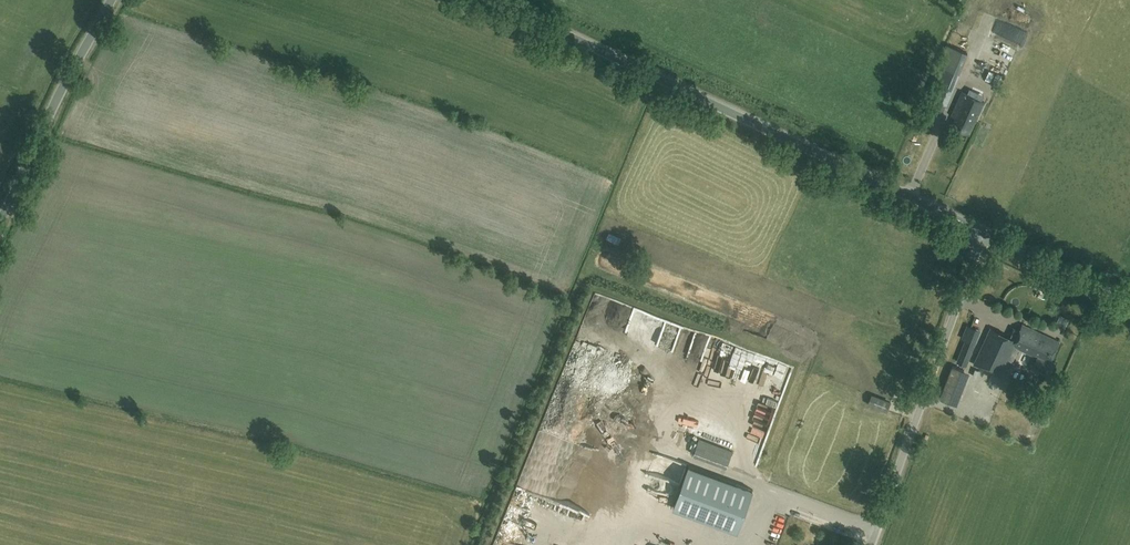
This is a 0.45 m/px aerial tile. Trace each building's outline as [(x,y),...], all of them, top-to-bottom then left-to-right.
[(944,110),(956,83),(938,76),(926,103),(944,110)] [(976,122),(985,102),(962,91),(952,114),(957,117),(952,127),(969,134),(975,121),(976,122)] [(917,140),(921,130),(913,127),(910,137),(917,140)] [(966,365),(978,330),(966,326),(961,338),(965,340),(957,362),(966,365)] [(1059,342),(1023,326),(1017,339),(1011,336),(1010,339),(990,330),(974,364),(1000,376),(1013,347),(1036,357),(1031,368),(1049,377),(1055,364),(1051,362),(1059,342)] [(957,405),(970,372),(952,365),(939,399),(944,400),(955,405),(957,405)] [(967,402),(966,408),(974,410),(971,421),(986,424),(989,406),(967,402)] [(659,451),(630,446),(627,459),(657,464),(659,451)] [(689,466),(674,508),(738,532),(753,490),(689,466)] [(577,529),(575,535),(587,541),(590,535),(577,529)]
